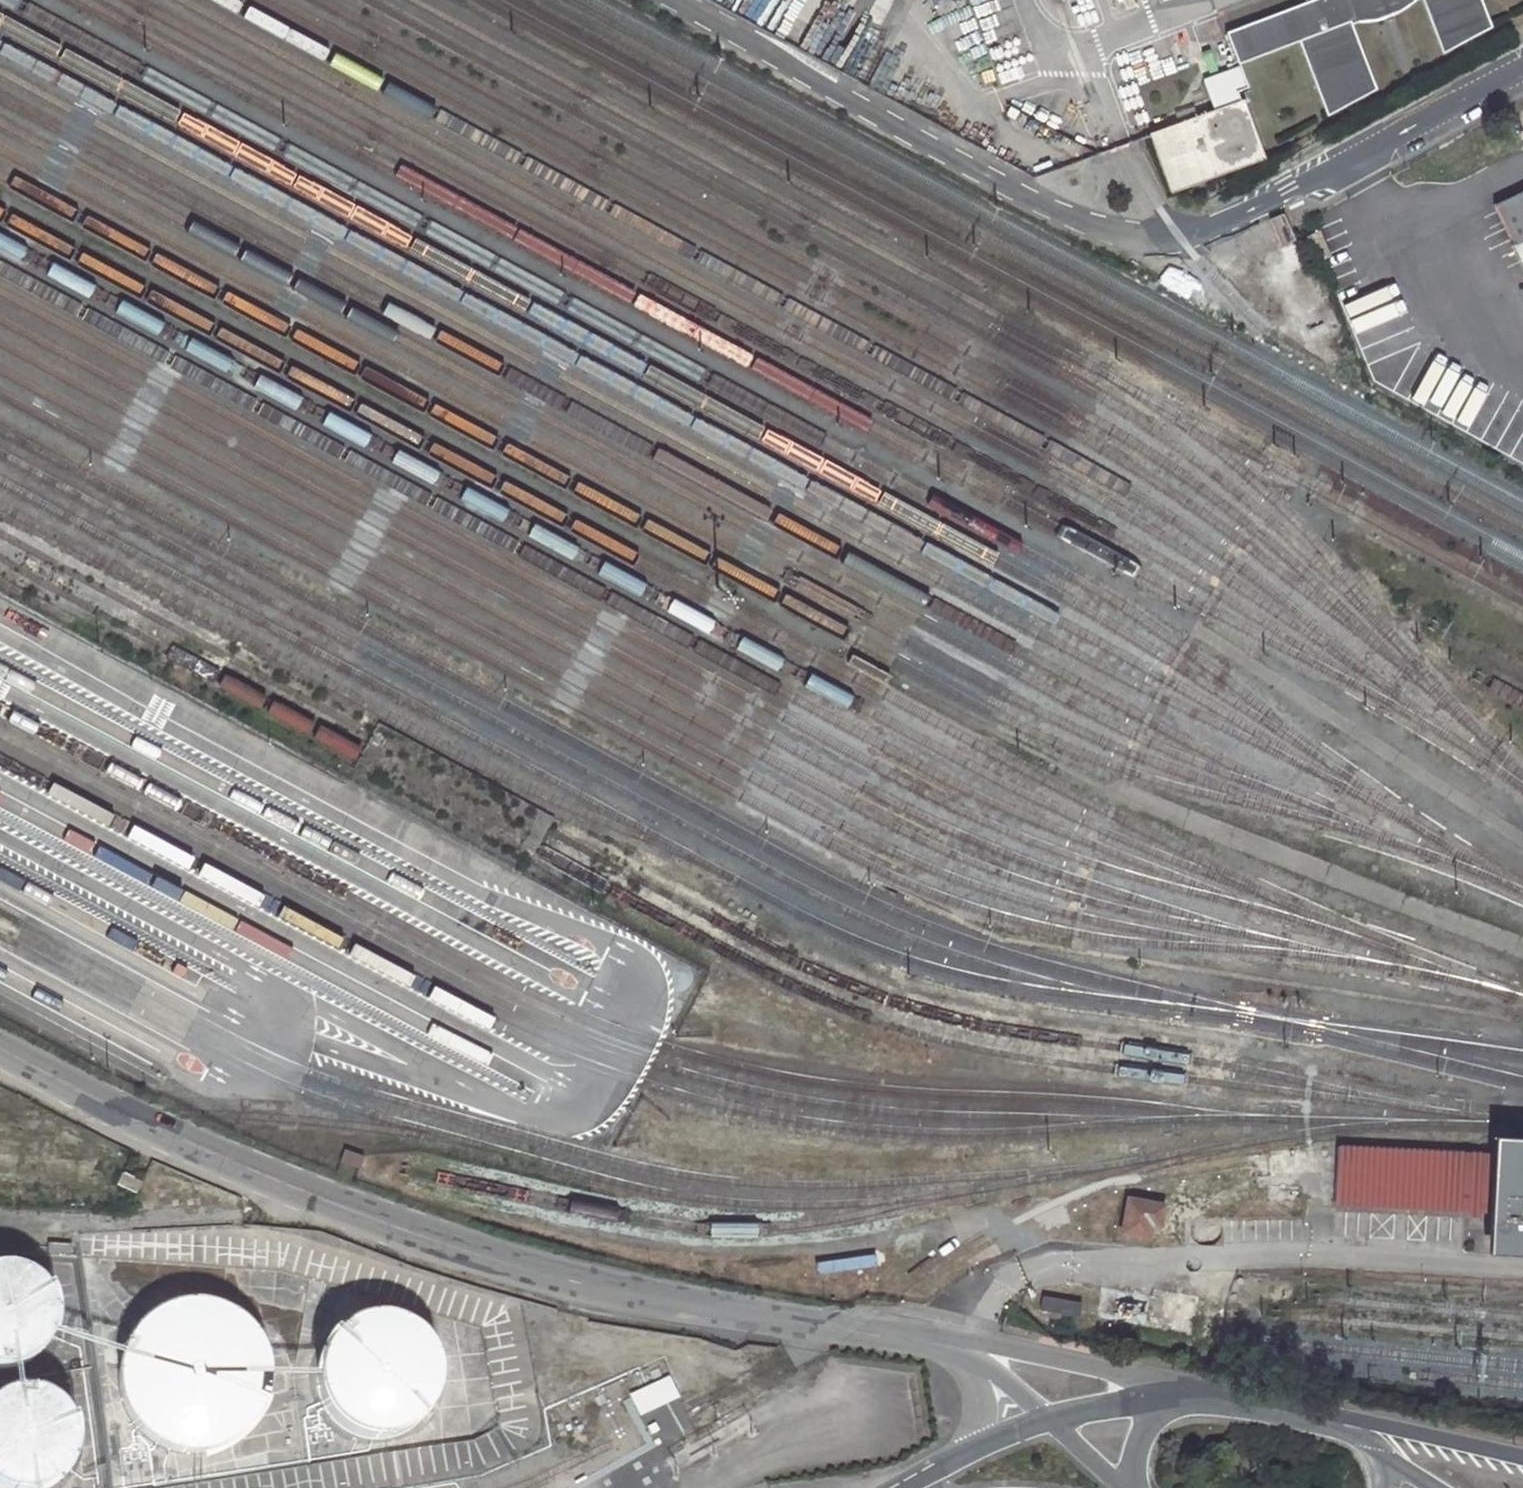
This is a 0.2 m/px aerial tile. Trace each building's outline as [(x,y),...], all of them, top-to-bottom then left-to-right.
[(1242,24),(1254,56),(1297,39),(1326,113),(1376,87),(1350,21),(1355,19),(1369,20),(1384,17),(1386,20),(1393,17),(1393,13),(1403,8),(1409,3),(1412,0),(1304,0),(1242,24)] [(1442,51),(1491,25),(1481,0),(1422,0),(1442,51)] [(840,39),(783,7),(769,31),(826,62),(840,39)] [(1254,56),(1242,24),(1227,29),(1239,61),(1254,56)] [(1171,192),(1262,158),(1236,90),(1246,86),(1238,66),(1203,80),(1215,110),(1149,134),(1171,192)] [(1498,203),(1522,256),(1522,191),(1498,203)] [(1282,213),(1270,218),(1281,243),(1293,238),(1282,213)] [(414,415),(406,428),(426,440),(433,427),(414,415)] [(1341,1146),(1338,1200),(1495,1209),(1494,1237),(1496,1241),(1522,1242),(1522,1144),(1501,1143),(1498,1145),(1498,1154),(1341,1146)] [(1149,1222),(1153,1201),(1119,1197),(1113,1230),(1139,1235),(1141,1221),(1149,1222)] [(1,1369),(9,1368),(17,1367),(25,1364),(32,1360),(38,1355),(44,1349),(48,1342),(51,1335),(53,1327),(54,1319),(53,1311),(52,1303),(48,1295),(44,1289),(39,1282),(33,1277),(26,1273),(18,1270),(10,1269),(2,1268),(0,1268),(0,1368),(1,1369)] [(1094,1319),(1192,1334),(1199,1297),(1168,1291),(1167,1299),(1100,1288),(1094,1319)] [(1038,1308),(1050,1310),(1076,1314),(1078,1301),(1056,1298),(1039,1296),(1038,1308)] [(116,1385),(119,1401),(119,1402),(125,1415),(134,1428),(145,1439),(158,1447),(173,1452),(189,1454),(204,1452),(219,1448),(233,1440),(245,1430),(254,1418),(261,1404),(264,1389),(265,1373),(262,1357),(259,1350),(252,1336),(247,1330),(235,1319),(222,1312),(215,1308),(200,1305),(184,1305),(169,1308),(154,1314),(148,1318),(136,1328),(126,1340),(120,1355),(116,1370),(116,1385)] [(417,1429),(425,1423),(431,1416),(436,1407),(440,1398),(443,1389),(444,1379),(443,1369),(441,1360),(437,1350),(432,1342),(425,1335),(418,1328),(409,1323),(400,1320),(390,1318),(381,1317),(371,1318),(361,1321),(352,1325),(344,1331),(337,1337),(331,1345),(326,1354),(323,1363),(321,1373),(321,1383),(323,1392),(326,1402),(330,1411),(336,1419),(343,1426),(351,1431),(360,1435),(370,1438),(380,1440),(389,1439),(399,1437),(408,1434),(417,1429)] [(640,1411),(680,1399),(674,1379),(634,1390),(640,1411)] [(3,1487),(48,1487),(53,1485),(60,1479),(65,1474),(70,1467),(73,1459),(75,1451),(76,1443),(75,1435),(73,1427),(70,1420),(66,1413),(60,1406),(54,1401),(47,1397),(39,1394),(31,1392),(23,1392),(15,1393),(7,1395),(0,1399),(0,1487),(3,1487)]
